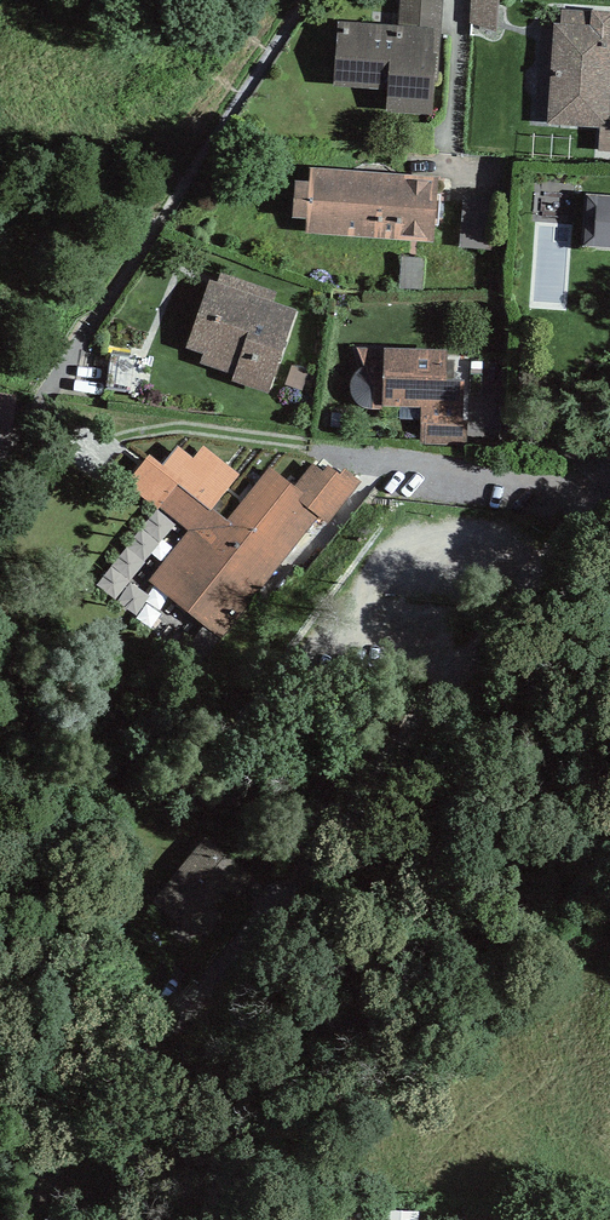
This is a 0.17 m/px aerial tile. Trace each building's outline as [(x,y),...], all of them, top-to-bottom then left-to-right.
[(346,24),(342,83),(399,87),(397,116),(447,120),(455,0),(403,0),(401,28),(346,24)] [(503,0),(476,0),(476,36),(503,36),(503,0)] [(555,27),(549,124),(601,127),(600,152),(609,153),(609,15),(561,11),(560,27),(555,27)] [(436,245),(441,179),(301,169),(296,234),(436,245)] [(501,195),(460,192),(457,237),(498,240),(501,195)] [(587,196),(583,246),(609,248),(609,197),(587,196)] [(410,263),(406,291),(427,294),(431,266),(410,263)] [(279,292),(214,271),(186,357),(272,385),(296,312),(275,305),(279,292)] [(451,348),(362,347),(362,409),(415,409),(415,442),(463,442),(464,382),(451,382),(451,348)] [(187,535),(153,581),(218,627),(352,493),(311,468),(293,488),(269,470),(227,518),(180,484),(158,511),(187,535)]
